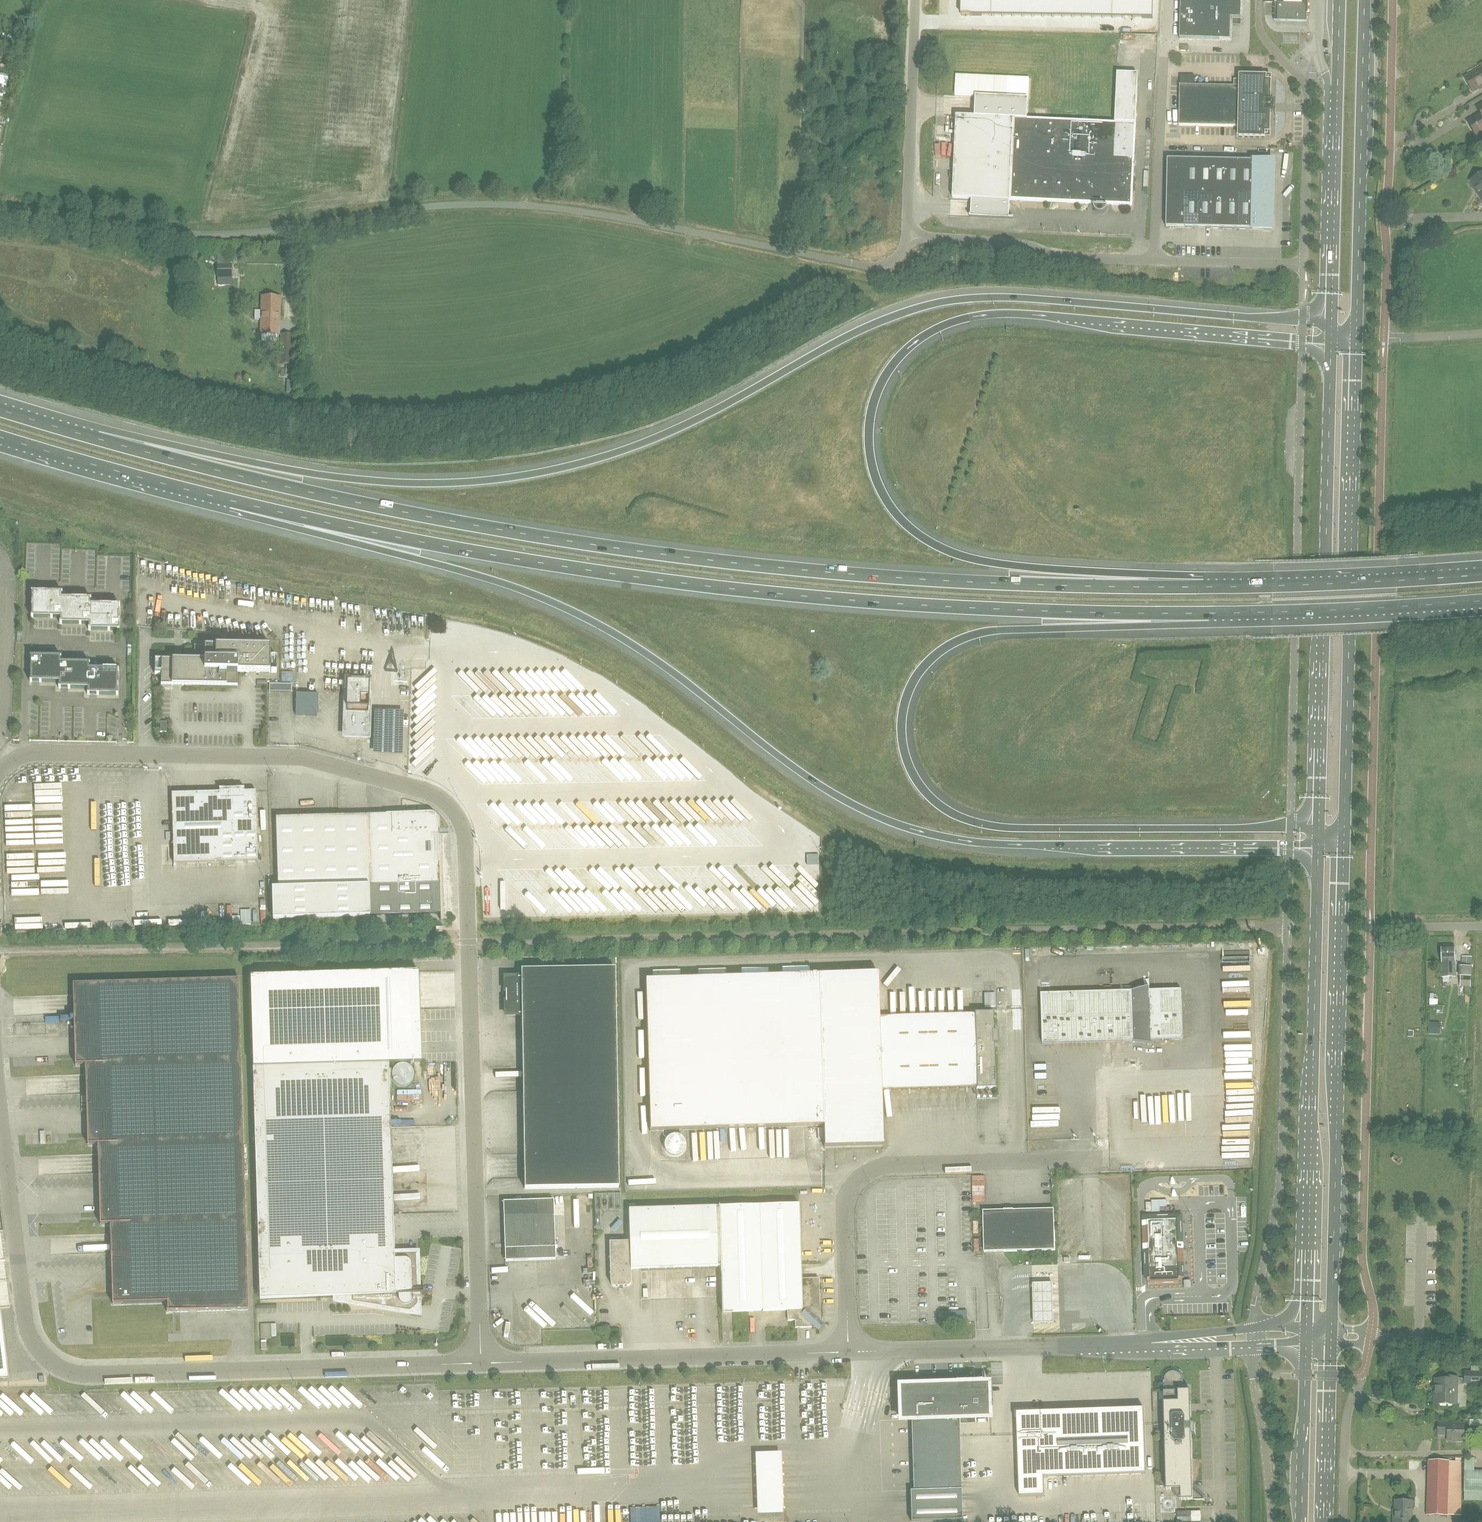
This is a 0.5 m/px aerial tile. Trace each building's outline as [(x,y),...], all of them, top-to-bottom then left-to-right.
[(1153,0),(962,0),(961,16),(1153,18),(1153,0)] [(1241,17),(1242,0),(1181,0),(1180,39),(1230,41),(1231,25),(1231,19),(1241,19),(1241,17)] [(1264,3),(1275,3),(1274,21),(1277,21),(1307,22),(1307,14),(1306,14),(1307,8),(1302,3),(1284,3),(1275,2),(1275,0),(1264,0),(1264,3)] [(1465,78),(1473,93),(1481,88),(1481,69),(1465,78)] [(1132,206),(1136,125),(1138,75),(1117,74),(1115,124),(1021,120),(1022,99),(976,97),(975,117),(957,117),(953,194),(949,194),(949,199),(971,200),(970,218),(1009,220),(1010,201),(1011,201),(1094,205),(1094,209),(1095,210),(1096,212),(1097,213),(1099,214),(1102,214),(1104,214),(1106,213),(1107,211),(1108,208),(1109,205),(1132,206)] [(1022,99),(1023,78),(956,75),(955,96),(976,97),(1022,99)] [(1271,82),(1266,82),(1266,77),(1240,76),(1240,87),(1195,86),(1180,86),(1179,126),(1239,127),(1239,137),(1265,138),(1265,133),(1270,133),(1271,82)] [(1180,76),(1180,86),(1195,86),(1195,77),(1180,76)] [(1481,135),(1481,105),(1477,108),(1481,115),(1468,123),(1477,138),(1481,135)] [(1273,230),(1274,162),(1168,160),(1166,227),(1273,230)] [(1471,182),(1481,201),(1481,175),(1471,182)] [(231,273),(231,265),(217,266),(217,274),(231,273)] [(279,335),(280,297),(262,297),(262,311),(255,311),(254,320),(261,320),(261,335),(279,335)] [(293,335),(281,335),(280,365),(292,365),(293,335)] [(61,599),(62,599),(63,593),(32,592),(31,618),(60,618),(61,618),(61,599)] [(61,618),(60,618),(60,624),(89,625),(90,625),(90,605),(91,605),(91,599),(62,599),(61,599),(61,618)] [(120,606),(91,605),(90,605),(90,625),(89,625),(88,630),(119,631),(120,606)] [(147,620),(148,609),(137,609),(136,620),(147,620)] [(154,624),(166,626),(168,612),(156,610),(154,624)] [(270,673),(271,647),(201,645),(200,660),(162,659),(161,685),(238,687),(238,672),(270,673)] [(60,663),(61,663),(61,657),(30,657),(30,682),(59,683),(60,683),(60,663)] [(60,683),(59,683),(59,688),(87,689),(88,689),(89,669),(90,669),(90,664),(61,663),(60,663),(60,683)] [(88,689),(87,689),(87,695),(118,695),(119,670),(90,669),(89,669),(88,689)] [(346,696),(345,737),(368,737),(369,696),(369,682),(347,681),(346,696)] [(318,716),(318,695),(296,694),(296,715),(318,716)] [(440,759),(439,773),(449,773),(449,759),(440,759)] [(258,862),(256,792),(244,792),(244,788),(219,789),(219,793),(172,794),(174,864),(258,862)] [(534,800),(534,792),(524,792),(524,800),(534,800)] [(275,817),(275,818),(283,818),(284,834),(276,834),(277,888),(323,887),(324,918),(370,916),(441,914),(440,883),(438,820),(430,813),(366,814),(275,817)] [(277,888),(272,888),(273,919),(324,918),(323,887),(277,888)] [(1456,977),(1455,946),(1442,947),(1443,978),(1456,977)] [(1472,958),(1462,958),(1462,966),(1461,986),(1466,986),(1466,996),(1471,996),(1471,986),(1472,966),(1472,958)] [(619,1187),(615,969),(521,970),(521,978),(505,978),(506,993),(504,993),(504,1001),(506,1001),(506,1015),(522,1015),(525,1189),(619,1187)] [(394,1254),(389,1064),(421,1063),(419,972),(250,977),(260,1300),(347,1297),(347,1302),(411,1312),(411,1311),(412,1310),(413,1310),(414,1310),(415,1310),(416,1309),(416,1308),(416,1307),(415,1307),(416,1306),(418,1306),(416,1254),(394,1254)] [(995,1088),(993,1012),(974,1013),(974,1014),(879,1017),(878,973),(646,980),(650,1131),(824,1126),(824,1147),(883,1145),(881,1090),(976,1088),(976,1089),(995,1088)] [(1122,976),(1113,976),(1113,990),(1123,990),(1122,976)] [(239,980),(73,984),(76,1065),(86,1065),(88,1145),(98,1144),(100,1224),(110,1224),(113,1304),(168,1302),(168,1312),(248,1310),(239,980)] [(1183,1040),(1182,990),(1150,991),(1150,988),(1132,991),(1041,994),(1043,1044),(1133,1041),(1151,1044),(1151,1040),(1183,1040)] [(995,993),(984,993),(984,1008),(995,1008),(995,993)] [(1428,1022),(1428,1033),(1439,1033),(1439,1023),(1428,1022)] [(399,1065),(398,1066),(397,1067),(396,1067),(395,1068),(394,1069),(393,1070),(393,1071),(392,1073),(392,1074),(392,1075),(392,1076),(392,1077),(392,1078),(392,1080),(393,1081),(393,1082),(394,1083),(395,1084),(396,1085),(397,1085),(398,1086),(400,1086),(401,1087),(402,1087),(404,1087),(405,1086),(407,1086),(409,1085),(410,1084),(410,1083),(411,1082),(412,1081),(413,1080),(413,1079),(414,1078),(414,1076),(414,1075),(414,1074),(414,1073),(413,1072),(413,1071),(412,1070),(412,1069),(411,1068),(410,1067),(408,1066),(407,1066),(406,1065),(404,1065),(403,1065),(401,1065),(399,1065)] [(555,1248),(554,1215),(554,1202),(503,1204),(504,1217),(505,1249),(505,1263),(556,1261),(555,1248)] [(799,1204),(713,1207),(715,1267),(721,1267),(722,1312),(731,1312),(750,1312),(787,1310),(788,1321),(795,1321),(795,1328),(799,1328),(815,1327),(814,1325),(818,1321),(820,1321),(819,1279),(801,1279),(801,1269),(801,1259),(799,1204)] [(673,1269),(715,1267),(713,1207),(629,1210),(630,1242),(609,1242),(610,1282),(611,1284),(611,1285),(613,1286),(614,1287),(616,1287),(621,1287),(627,1287),(628,1287),(629,1286),(631,1285),(631,1283),(631,1282),(631,1270),(673,1269)] [(1054,1209),(983,1211),(984,1252),(1055,1250),(1054,1209)] [(1179,1218),(1146,1219),(1148,1282),(1181,1281),(1180,1258),(1183,1258),(1182,1244),(1180,1244),(1179,1218)] [(1034,1318),(1034,1324),(1054,1323),(1054,1317),(1053,1306),(1053,1292),(1053,1283),(1033,1284),(1033,1293),(1034,1307),(1034,1318)] [(10,1382),(1,1309),(0,1309),(0,1382),(10,1382)] [(967,1311),(938,1312),(938,1322),(938,1324),(967,1323),(967,1322),(967,1311)] [(270,1324),(261,1325),(261,1339),(271,1338),(270,1324)] [(1471,1366),(1470,1372),(1465,1372),(1465,1381),(1465,1384),(1466,1384),(1481,1384),(1481,1367),(1471,1366)] [(1164,1379),(1164,1383),(1167,1490),(1174,1490),(1174,1493),(1178,1497),(1181,1497),(1181,1501),(1192,1500),(1204,1500),(1193,1488),(1192,1435),(1195,1435),(1195,1423),(1191,1423),(1191,1392),(1183,1392),(1183,1381),(1182,1377),(1181,1375),(1178,1373),(1176,1372),(1172,1372),(1169,1372),(1167,1374),(1165,1376),(1164,1379)] [(1435,1380),(1434,1404),(1456,1405),(1457,1405),(1457,1381),(1457,1378),(1445,1378),(1445,1380),(1435,1380)] [(925,1386),(899,1387),(900,1420),(911,1419),(913,1491),(910,1491),(911,1521),(962,1520),(961,1470),(959,1418),(989,1417),(988,1417),(987,1384),(972,1384),(972,1381),(957,1381),(957,1382),(957,1385),(933,1386),(933,1383),(933,1382),(924,1382),(924,1383),(925,1383),(925,1386)] [(86,1414),(91,1410),(73,1393),(68,1397),(86,1414)] [(1017,1419),(1016,1419),(1016,1420),(1017,1420),(1020,1497),(1045,1496),(1044,1477),(1146,1474),(1144,1408),(1040,1412),(1040,1410),(1039,1410),(1039,1412),(1030,1413),(1030,1410),(1025,1410),(1025,1413),(1017,1413),(1017,1419)] [(1464,1424),(1438,1423),(1438,1435),(1448,1435),(1447,1441),(1464,1441),(1464,1424)] [(1465,1458),(1464,1501),(1481,1501),(1481,1471),(1474,1471),(1475,1458),(1465,1458)] [(1460,1515),(1461,1462),(1448,1462),(1449,1462),(1428,1461),(1427,1515),(1447,1516),(1447,1515),(1460,1515)] [(1412,1501),(1396,1501),(1395,1515),(1393,1515),(1393,1521),(1411,1521),(1412,1501)] [(1201,1511),(1177,1512),(1178,1521),(1200,1521),(1201,1521),(1201,1511)]
